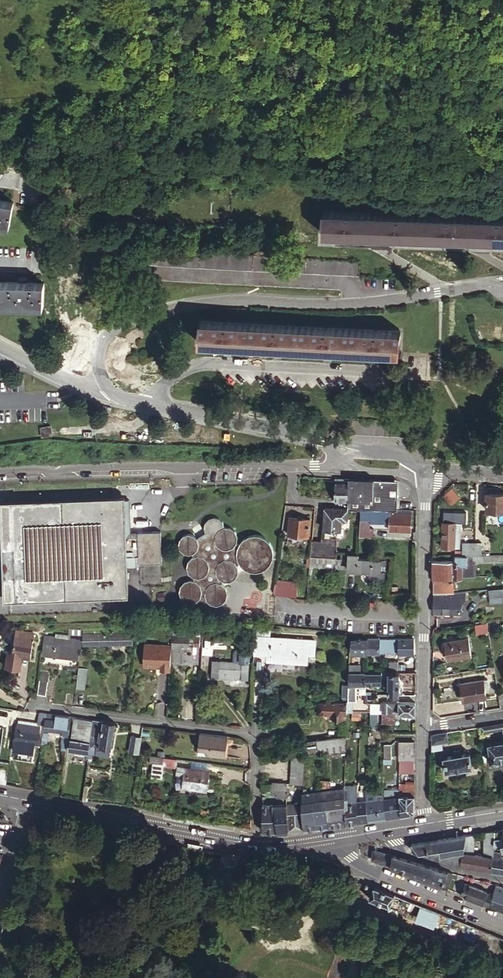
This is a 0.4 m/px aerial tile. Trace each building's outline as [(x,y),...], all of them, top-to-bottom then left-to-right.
[(15,202),(0,200),(0,222),(11,224),(15,202)] [(323,212),(322,233),(502,239),(502,219),(323,212)] [(45,283),(0,282),(0,305),(45,305),(45,283)] [(399,352),(401,332),(200,321),(199,342),(399,352)] [(55,431),(53,422),(44,423),(46,432),(55,431)] [(336,477),(335,500),(348,500),(349,476),(336,475),(336,477)] [(371,478),(349,476),(348,500),(348,509),(361,508),(391,509),(397,509),(398,480),(371,478)] [(488,492),(487,510),(502,511),(502,493),(488,492)] [(129,496),(125,496),(1,499),(4,597),(127,594),(126,565),(142,565),(142,563),(162,562),(161,529),(137,530),(129,530),(129,496)] [(334,508),(325,508),(324,529),(333,529),(334,508)] [(347,520),(348,509),(334,508),(333,529),(341,529),(342,520),(347,520)] [(391,509),(361,508),(362,517),(391,518),(391,509)] [(402,509),(397,509),(391,509),(391,518),(390,530),(412,530),(412,514),(402,513),(402,509)] [(191,574),(193,575),(193,578),(189,578),(183,580),(179,584),(178,589),(179,594),(182,598),(188,601),(194,602),(201,600),(204,595),(205,592),(208,593),(209,595),(211,598),(215,601),(220,603),(226,602),(231,596),(231,591),(230,586),(226,583),(227,580),(230,580),(234,579),(238,578),(242,572),(242,565),(241,564),(242,562),(249,567),(254,569),(259,570),(265,569),(269,566),(274,561),(276,557),(276,551),(275,547),(272,543),(268,538),(262,535),(256,535),(250,536),(244,537),(244,540),(238,541),(239,535),(236,530),(235,529),(233,527),(230,527),(227,526),(224,522),(221,518),(215,516),(210,517),(207,520),(206,521),(205,526),(205,531),(198,536),(193,533),(188,532),(184,533),(180,538),(179,542),(181,547),(184,550),(188,552),(191,551),(192,554),(191,555),(188,559),(186,563),(186,567),(187,571),(191,574)] [(309,536),(311,520),(304,519),(303,517),(299,517),(298,518),(291,517),(288,533),(296,534),(296,535),(301,536),(301,535),(309,536)] [(455,540),(461,540),(461,523),(444,522),(444,546),(454,547),(455,540)] [(362,527),(363,535),(375,535),(375,526),(370,526),(362,527)] [(324,541),(314,541),(312,557),(338,558),(339,539),(324,538),(324,541)] [(350,559),(349,567),(361,569),(361,566),(363,566),(364,558),(364,555),(351,553),(350,559)] [(484,555),(476,555),(456,556),(456,561),(456,568),(452,568),(453,577),(463,576),(463,565),(473,565),(473,561),(475,561),(502,561),(502,555),(484,555)] [(338,558),(312,557),(311,565),(349,567),(350,559),(338,558)] [(385,572),(387,561),(364,558),(363,566),(362,569),(385,572)] [(440,561),(433,561),(433,577),(443,577),(443,571),(440,571),(440,561)] [(456,568),(456,561),(440,561),(440,571),(443,571),(443,577),(446,577),(453,577),(452,568),(456,568)] [(476,576),(475,561),(473,561),(473,565),(463,565),(463,576),(476,576)] [(298,595),(300,581),(283,580),(283,594),(298,595)] [(446,584),(436,584),(436,592),(454,592),(454,584),(446,584)] [(488,589),(489,597),(502,596),(502,587),(488,589)] [(465,601),(465,591),(454,592),(433,594),(461,595),(461,601),(465,601)] [(461,595),(433,594),(434,612),(461,612),(461,601),(461,595)] [(201,626),(174,625),(172,645),(171,660),(192,662),(193,646),(200,646),(201,626)] [(255,629),(253,651),(268,651),(270,638),(270,630),(255,629)] [(32,656),(35,632),(16,630),(13,654),(32,656)] [(82,643),(130,643),(131,632),(82,633),(82,643)] [(234,642),(234,634),(214,633),(213,641),(234,642)] [(42,653),(50,654),(52,637),(44,636),(42,653)] [(55,637),(53,654),(78,657),(79,646),(75,646),(76,639),(68,639),(56,637),(55,637)] [(379,637),(368,637),(368,638),(367,651),(379,652),(379,637)] [(380,637),(379,637),(379,652),(389,652),(389,637),(380,637)] [(390,637),(389,637),(389,652),(398,652),(398,637),(390,637)] [(414,637),(411,637),(398,637),(398,652),(414,653),(414,637)] [(268,651),(253,651),(269,651),(268,658),(305,660),(306,651),(314,652),(314,640),(270,638),(268,651)] [(350,638),(350,650),(367,651),(368,638),(350,638)] [(469,639),(446,643),(449,658),(472,654),(469,639)] [(170,669),(171,660),(172,645),(146,643),(144,664),(161,665),(161,668),(170,669)] [(232,663),(211,661),(210,677),(247,679),(248,664),(248,651),(236,650),(233,653),(232,663)] [(391,662),(389,662),(389,668),(398,668),(398,663),(398,660),(391,660),(391,662)] [(85,668),(77,666),(75,687),(83,688),(85,668)] [(364,683),(364,672),(360,672),(349,671),(348,684),(355,683),(364,683)] [(40,672),(37,694),(46,696),(49,673),(40,672)] [(367,672),(364,672),(364,683),(380,683),(380,681),(380,672),(367,672)] [(398,694),(399,672),(388,672),(388,677),(388,681),(387,694),(398,694)] [(486,697),(485,688),(484,680),(461,683),(464,701),(486,697)] [(347,709),(347,701),(317,701),(317,712),(329,712),(329,717),(345,716),(345,712),(347,712),(347,709)] [(415,701),(382,701),(382,703),(382,711),(395,712),(395,711),(398,711),(398,712),(414,714),(415,701)] [(382,713),(382,711),(382,703),(371,703),(371,713),(379,713),(382,713)] [(68,734),(70,716),(45,712),(44,724),(43,727),(61,730),(61,733),(68,734)] [(91,729),(91,728),(92,720),(76,717),(73,739),(78,740),(79,732),(80,727),(82,728),(91,729)] [(37,725),(38,722),(18,719),(14,750),(33,752),(34,742),(38,743),(40,725),(37,725)] [(103,720),(93,719),(92,720),(91,728),(95,728),(93,741),(100,742),(103,720)] [(110,748),(114,722),(103,720),(100,742),(99,746),(99,747),(110,748)] [(502,729),(502,723),(481,726),(483,732),(502,729)] [(78,740),(89,741),(91,729),(82,728),(81,733),(79,732),(78,740)] [(99,746),(100,742),(93,741),(95,728),(91,728),(91,729),(89,741),(89,745),(99,746)] [(449,742),(448,732),(433,734),(433,750),(444,749),(443,743),(449,742)] [(139,752),(141,735),(132,733),(129,750),(139,752)] [(345,740),(345,735),(316,739),(316,744),(345,740)] [(227,755),(228,739),(207,736),(205,753),(227,755)] [(87,754),(88,753),(89,745),(89,741),(78,740),(73,739),(69,738),(67,751),(87,754)] [(399,755),(414,756),(414,739),(399,738),(399,755)] [(303,740),(303,754),(314,753),(325,751),(345,748),(345,740),(316,744),(316,739),(303,740)] [(499,760),(502,759),(502,740),(488,743),(490,752),(489,753),(490,762),(498,761),(499,760)] [(89,745),(88,753),(98,755),(99,747),(99,746),(89,745)] [(461,753),(453,755),(443,756),(444,763),(443,763),(443,766),(445,765),(446,771),(472,766),(470,752),(461,753)] [(301,785),(303,754),(290,755),(289,784),(301,785)] [(161,764),(162,757),(153,755),(153,762),(151,776),(160,777),(161,764)] [(399,755),(398,769),(414,769),(414,756),(399,755)] [(176,766),(177,758),(162,756),(162,757),(161,764),(176,766)] [(206,791),(210,771),(177,765),(176,772),(184,773),(182,786),(206,791)] [(48,792),(57,794),(59,778),(50,776),(48,792)] [(398,787),(398,788),(398,793),(414,795),(414,788),(410,787),(410,780),(405,780),(405,787),(398,787)] [(261,783),(261,784),(261,789),(270,790),(271,793),(276,794),(276,797),(284,797),(284,784),(261,783)] [(345,783),(345,785),(345,800),(345,822),(357,820),(357,799),(357,783),(345,783)] [(345,785),(322,788),(324,803),(345,800),(345,785)] [(322,788),(314,790),(313,805),(324,803),(322,788)] [(383,797),(398,795),(398,793),(398,788),(383,789),(383,793),(383,797)] [(301,791),(300,803),(301,806),(313,805),(314,790),(301,791)] [(366,799),(367,819),(383,816),(383,797),(374,799),(374,794),(374,790),(366,791),(366,799)] [(398,795),(399,814),(410,812),(414,808),(414,795),(398,793),(398,795)] [(383,797),(383,816),(399,814),(398,795),(383,797)] [(357,799),(357,820),(367,819),(366,799),(357,799)] [(326,825),(345,822),(345,800),(324,803),(326,825)] [(285,803),(262,803),(261,803),(261,831),(288,830),(285,803)] [(301,806),(300,803),(285,803),(288,830),(302,828),(301,806)] [(324,803),(313,805),(315,826),(326,825),(324,803)] [(301,806),(302,828),(315,826),(313,805),(301,806)] [(494,831),(494,838),(502,838),(502,833),(502,829),(494,831)] [(494,831),(484,832),(483,840),(494,841),(494,838),(494,831)] [(473,834),(465,835),(462,852),(472,853),(473,834)] [(465,835),(438,840),(441,859),(456,864),(459,854),(462,854),(462,852),(465,835)] [(438,840),(410,844),(412,851),(441,859),(438,840)] [(494,844),(493,847),(493,852),(502,853),(502,844),(494,844)] [(389,854),(376,850),(375,861),(390,866),(392,855),(389,854)] [(481,854),(479,868),(491,870),(493,857),(493,852),(483,851),(483,854),(481,854)] [(462,852),(462,854),(460,865),(479,868),(481,854),(472,854),(472,853),(462,852)] [(226,854),(222,854),(219,867),(238,870),(241,857),(226,854)] [(420,863),(392,855),(390,866),(409,874),(411,867),(418,868),(420,863)] [(491,870),(502,872),(502,859),(493,857),(491,870)] [(434,867),(420,863),(418,868),(416,876),(430,882),(434,867)] [(416,876),(418,868),(411,867),(409,874),(416,876)] [(447,871),(434,867),(430,882),(442,886),(444,880),(447,871)] [(489,905),(492,894),(465,883),(462,894),(489,905)] [(374,885),(369,898),(390,906),(394,894),(383,889),(374,885)] [(492,894),(489,905),(502,911),(502,898),(492,894)]
